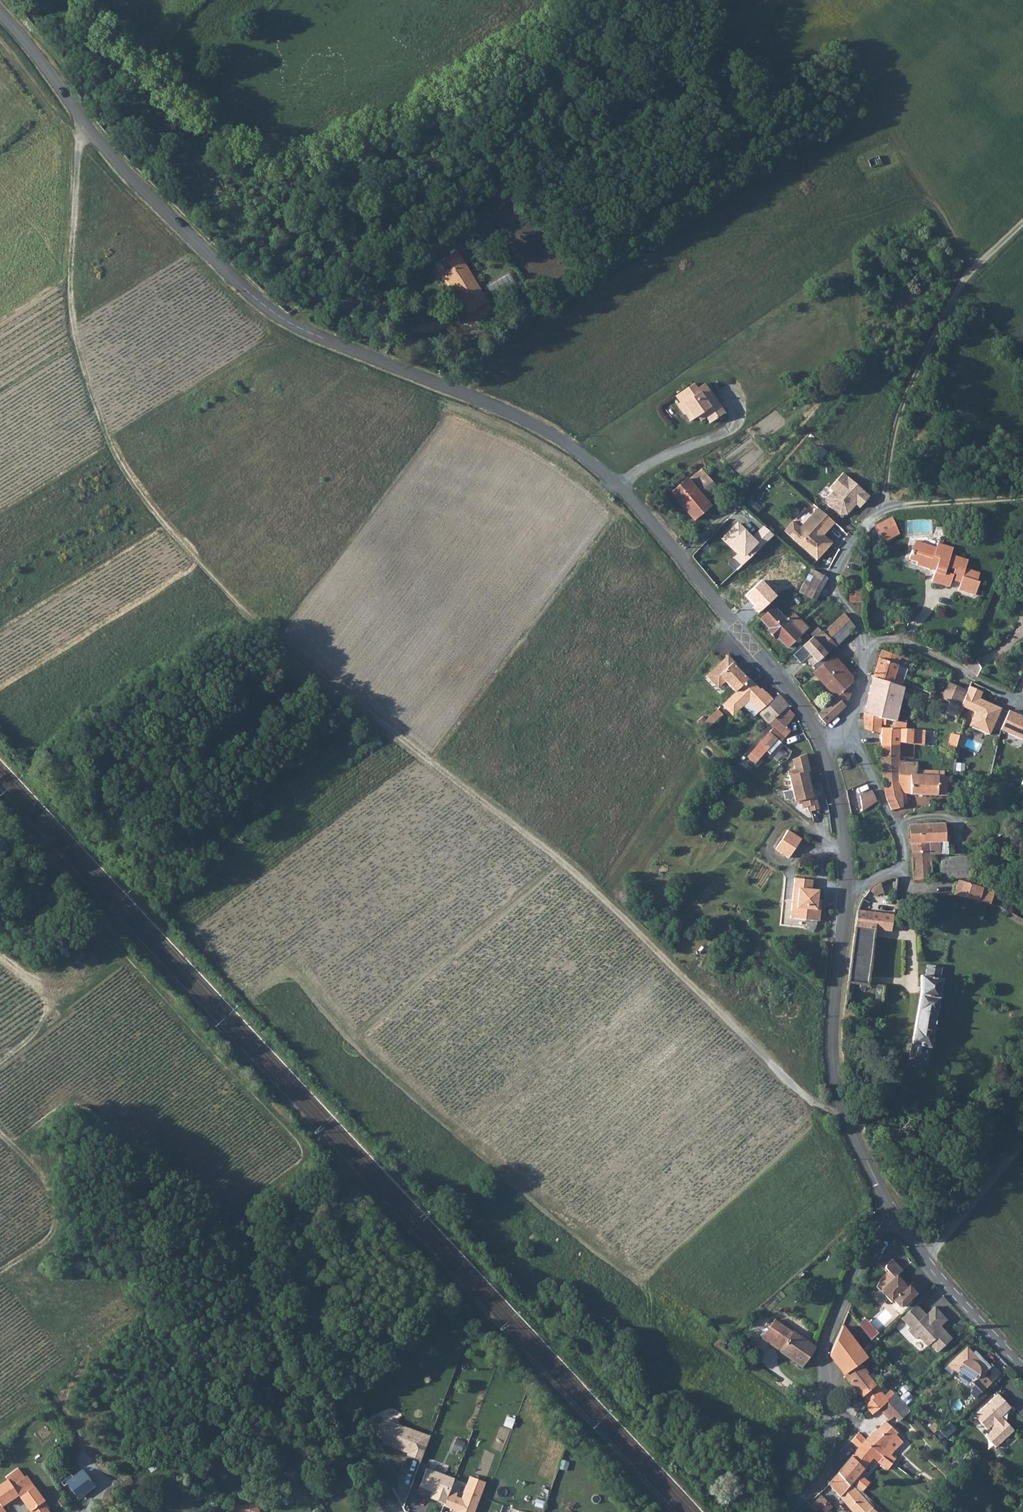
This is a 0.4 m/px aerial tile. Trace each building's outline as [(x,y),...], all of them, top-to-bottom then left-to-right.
[(867,160),(870,168),(881,164),(878,156),(867,160)] [(437,263),(469,314),(482,306),(486,312),(492,308),(457,251),(437,263)] [(482,306),(469,314),(473,320),(486,312),(482,306)] [(698,390),(695,386),(679,397),(685,405),(680,408),(691,423),(699,417),(703,414),(708,419),(711,424),(725,414),(705,385),(698,390)] [(708,419),(703,414),(699,417),(702,423),(708,419)] [(702,470),(698,472),(689,480),(695,489),(708,478),(702,470)] [(715,487),(708,478),(695,489),(689,480),(698,472),(697,473),(684,483),(672,493),(694,519),(710,507),(702,497),(715,487)] [(860,508),(870,497),(843,474),(830,489),(833,492),(828,499),(828,506),(840,516),(847,516),(857,505),(860,508)] [(821,535),(827,529),(828,531),(835,524),(818,509),(800,529),(791,538),(817,561),(832,544),(823,537),(821,535)] [(892,519),(874,527),(882,543),(900,535),(892,519)] [(791,538),(800,529),(791,521),(783,531),(791,538)] [(751,537),(736,522),(719,539),(735,554),(732,558),(741,566),(771,536),(762,527),(751,537)] [(919,543),(915,553),(912,551),(909,561),(916,564),(915,568),(933,574),(930,584),(934,586),(939,546),(936,545),(935,548),(919,543)] [(934,586),(947,590),(949,582),(959,586),(956,592),(974,599),(979,585),(976,584),(960,579),(963,571),(966,563),(949,557),(951,551),(939,546),(934,586)] [(810,570),(799,592),(815,601),(827,579),(825,578),(810,570)] [(963,571),(960,579),(976,584),(979,577),(963,571)] [(847,599),(850,603),(860,603),(860,592),(848,591),(847,599)] [(787,648),(807,629),(795,615),(787,622),(778,613),(776,611),(764,623),(770,629),(768,631),(776,639),(777,638),(787,648)] [(815,641),(827,656),(853,629),(844,614),(815,641)] [(900,628),(903,622),(897,619),(894,625),(900,628)] [(802,647),(817,665),(827,656),(815,641),(813,638),(802,647)] [(881,651),(873,677),(884,682),(892,684),(901,688),(903,682),(905,678),(904,678),(895,674),(897,666),(900,658),(881,651)] [(725,681),(735,692),(738,689),(735,685),(736,684),(728,674),(737,666),(727,655),(706,676),(715,685),(720,685),(725,681)] [(826,689),(845,670),(832,657),(830,659),(811,675),(826,689)] [(735,685),(738,689),(749,678),(737,666),(728,674),(736,684),(735,685)] [(897,666),(895,674),(904,678),(906,669),(897,666)] [(852,682),(851,677),(845,670),(826,689),(835,699),(847,687),(852,682)] [(873,677),(863,716),(878,719),(882,719),(894,722),(901,688),(892,684),(884,682),(873,677)] [(749,700),(760,689),(749,678),(738,689),(747,701),(749,700)] [(942,699),(945,701),(954,688),(949,685),(942,699)] [(844,709),(851,691),(847,687),(835,699),(817,715),(818,716),(820,719),(823,722),(826,724),(830,720),(837,714),(844,709)] [(981,692),(968,687),(961,706),(973,711),(968,724),(990,734),(1001,709),(978,699),(981,692)] [(958,707),(964,693),(957,689),(954,688),(945,701),(958,707)] [(722,704),(732,715),(747,701),(738,689),(735,692),(722,704)] [(766,691),(763,693),(760,689),(749,700),(760,711),(773,699),(766,691)] [(788,706),(778,695),(773,699),(760,711),(758,713),(769,724),(787,708),(788,706)] [(943,715),(956,719),(961,709),(949,703),(943,715)] [(785,727),(794,716),(787,708),(769,724),(778,734),(781,732),(785,737),(789,732),(785,727)] [(718,709),(699,726),(704,731),(722,714),(718,709)] [(1009,711),(1008,715),(1001,731),(1022,741),(1022,718),(1009,711)] [(863,721),(864,731),(879,734),(882,719),(878,719),(863,716),(863,721)] [(881,735),(880,741),(913,745),(923,746),(923,731),(881,728),(881,735)] [(758,762),(776,740),(769,734),(751,755),(758,762)] [(951,735),(949,749),(956,750),(958,738),(958,736),(951,735)] [(880,745),(879,759),(883,783),(901,781),(900,774),(900,762),(899,758),(913,760),(913,745),(880,741),(880,745)] [(805,755),(792,760),(795,770),(787,772),(795,803),(799,805),(802,804),(803,809),(810,807),(811,812),(819,810),(816,798),(813,798),(807,773),(809,772),(805,755)] [(918,764),(900,762),(900,774),(916,778),(917,772),(918,764)] [(946,775),(944,775),(944,772),(917,772),(916,778),(900,774),(901,781),(883,783),(886,798),(891,811),(902,808),(902,805),(907,805),(906,795),(907,795),(909,795),(911,796),(946,797),(948,778),(946,777),(946,775)] [(876,802),(871,791),(860,795),(862,812),(876,802)] [(910,826),(911,842),(940,842),(946,842),(945,826),(910,826)] [(788,830),(775,850),(788,858),(801,839),(788,830)] [(946,842),(940,842),(940,855),(948,854),(948,841),(946,842)] [(940,855),(940,842),(911,842),(912,853),(932,852),(932,855),(940,855)] [(914,882),(934,881),(932,855),(932,852),(912,853),(914,882)] [(973,878),(970,858),(966,858),(940,860),(943,880),(973,878)] [(794,878),(790,918),(820,921),(822,900),(818,899),(819,889),(812,889),(813,880),(794,878)] [(991,904),(995,891),(973,885),(959,881),(957,881),(953,894),(990,905),(991,904)] [(892,915),(856,910),(853,926),(890,931),(892,915)] [(939,980),(941,969),(926,966),(924,977),(920,976),(920,992),(912,1044),(907,1062),(926,1066),(941,980),(939,980)] [(875,1287),(889,1302),(891,1301),(897,1307),(901,1307),(918,1291),(910,1282),(905,1287),(895,1276),(901,1270),(890,1259),(884,1266),(884,1269),(887,1272),(878,1280),(875,1287)] [(929,1314),(920,1305),(903,1322),(930,1349),(933,1346),(939,1354),(957,1336),(946,1326),(951,1320),(938,1306),(929,1314)] [(766,1333),(763,1338),(762,1338),(801,1367),(815,1347),(793,1331),(793,1332),(783,1326),(776,1320),(774,1317),(772,1319),(771,1318),(762,1329),(766,1333)] [(859,1362),(865,1357),(842,1327),(832,1351),(831,1358),(843,1374),(859,1362)] [(995,1366),(972,1345),(948,1369),(954,1373),(960,1376),(969,1383),(975,1389),(978,1395),(989,1385),(996,1379),(1002,1373),(995,1366)] [(862,1398),(863,1397),(874,1385),(864,1374),(865,1373),(859,1362),(843,1374),(862,1398)] [(878,1409),(887,1400),(874,1385),(863,1397),(867,1403),(862,1408),(870,1417),(878,1409)] [(888,1419),(904,1405),(894,1394),(887,1400),(878,1409),(888,1419)] [(1016,1407),(1002,1394),(977,1418),(991,1433),(987,1439),(999,1451),(1020,1431),(1006,1416),(1016,1407)] [(371,1418),(374,1425),(389,1418),(386,1412),(371,1418)] [(392,1423),(389,1418),(374,1425),(369,1427),(377,1443),(406,1454),(405,1456),(420,1461),(427,1436),(392,1423)] [(897,1433),(884,1422),(865,1440),(877,1452),(897,1433)] [(877,1452),(865,1440),(858,1434),(851,1442),(858,1449),(852,1457),(864,1467),(873,1457),(877,1461),(882,1456),(877,1452)] [(184,1435),(178,1441),(183,1447),(190,1441),(184,1435)] [(852,1457),(839,1472),(850,1484),(852,1482),(864,1467),(852,1457)] [(7,1480),(18,1494),(32,1511),(50,1511),(45,1505),(47,1503),(45,1500),(44,1501),(26,1476),(25,1477),(17,1468),(5,1477),(7,1480)] [(425,1469),(418,1488),(430,1493),(429,1499),(443,1504),(448,1490),(452,1479),(425,1469)] [(78,1498),(95,1485),(84,1470),(74,1478),(69,1472),(60,1479),(65,1485),(67,1484),(76,1495),(78,1498)] [(839,1472),(828,1484),(839,1497),(850,1484),(839,1472)] [(443,1504),(442,1507),(454,1511),(473,1511),(485,1482),(468,1476),(459,1498),(455,1496),(456,1493),(448,1490),(443,1504)] [(7,1480),(0,1485),(0,1502),(3,1506),(18,1494),(7,1480)] [(852,1511),(867,1511),(871,1508),(852,1487),(854,1485),(852,1482),(850,1484),(839,1497),(852,1511)] [(57,1500),(62,1506),(67,1502),(63,1496),(57,1500)] [(809,1507),(815,1511),(825,1501),(820,1496),(809,1507)] [(262,1511),(256,1498),(228,1508),(230,1511),(262,1511)]
